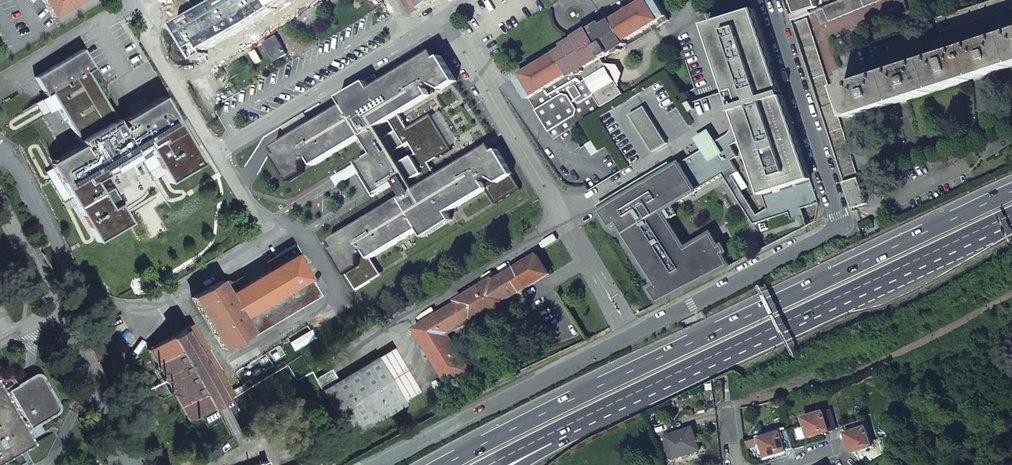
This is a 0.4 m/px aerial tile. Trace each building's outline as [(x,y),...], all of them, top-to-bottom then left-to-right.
[(52,16),(79,0),(43,0),(47,7),(52,16)] [(167,25),(189,61),(291,0),(208,0),(167,25)] [(413,14),(423,8),(437,0),(404,0),(413,14)] [(615,52),(616,54),(622,51),(621,48),(627,45),(625,42),(664,18),(667,16),(657,0),(649,0),(604,27),(603,24),(566,46),(567,49),(517,79),(529,99),(571,74),(573,77),(579,73),(580,75),(583,73),(586,72),(584,70),(602,59),(615,52)] [(795,14),(809,10),(817,7),(815,0),(791,0),(795,13),(795,14)] [(828,22),(884,0),(844,0),(823,8),(828,22)] [(941,33),(1011,10),(1011,0),(996,0),(937,19),(941,33)] [(608,147),(622,171),(589,192),(610,228),(617,224),(654,285),(647,289),(657,305),(731,266),(724,253),(721,254),(711,233),(684,247),(664,209),(727,176),(754,225),(819,203),(756,10),(708,26),(731,98),(728,100),(726,93),(700,100),(695,89),(683,96),(668,72),(625,97),(604,109),(583,122),(592,142),(598,152),(608,147)] [(789,15),(791,21),(810,14),(809,10),(795,14),(795,13),(789,15)] [(844,183),(853,209),(856,208),(867,204),(807,18),(793,24),(844,183)] [(852,119),(1011,67),(1011,34),(992,41),(991,38),(988,40),(984,40),(985,43),(953,53),(952,51),(948,53),(944,53),(945,56),(913,66),(912,63),(909,65),(904,66),(905,68),(873,79),(872,76),(869,78),(865,78),(866,81),(842,89),(852,119)] [(264,43),(275,62),(287,55),(276,37),(275,37),(264,43)] [(81,48),(34,77),(46,96),(50,93),(66,120),(80,144),(50,163),(98,242),(129,223),(118,204),(119,204),(109,187),(101,193),(94,181),(148,149),(168,182),(201,163),(161,96),(121,120),(124,124),(119,127),(86,71),(93,68),(81,48)] [(496,150),(466,168),(431,106),(461,88),(440,53),(270,153),(291,188),(350,153),(386,215),(326,250),(347,285),(517,185),(496,150)] [(583,73),(596,94),(595,95),(604,109),(625,97),(619,87),(605,64),(602,59),(584,70),(586,72),(583,73)] [(605,64),(619,87),(623,74),(618,66),(605,64)] [(529,99),(553,140),(583,122),(604,109),(595,95),(596,94),(583,73),(580,75),(579,73),(573,77),(571,74),(529,99)] [(46,96),(35,103),(43,115),(54,109),(62,122),(66,120),(50,93),(46,96)] [(598,152),(592,142),(586,145),(592,155),(598,152)] [(275,256),(279,264),(294,255),(298,252),(294,244),(275,256)] [(192,297),(222,349),(250,332),(252,336),(319,295),(294,255),(279,264),(269,270),(228,294),(220,281),(192,297)] [(415,329),(448,386),(471,372),(451,338),(445,341),(443,338),(469,323),(471,325),(486,316),(490,322),(496,319),(492,312),(507,303),(506,300),(550,275),(538,255),(495,281),(493,279),(457,301),(458,303),(415,329)] [(279,264),(275,256),(265,262),(269,270),(279,264)] [(176,397),(192,421),(233,396),(191,325),(161,343),(149,350),(164,376),(176,397)] [(311,331),(292,342),(296,349),(315,337),(311,331)] [(145,344),(149,350),(161,343),(157,337),(145,344)] [(338,381),(323,390),(336,412),(333,414),(338,421),(340,420),(351,437),(405,405),(403,401),(419,391),(394,349),(377,358),(377,357),(338,381)] [(323,364),(316,368),(318,373),(326,368),(323,364)] [(315,379),(323,390),(338,381),(331,370),(315,379)] [(13,399),(26,421),(31,428),(56,413),(59,410),(59,408),(58,407),(58,406),(42,378),(39,375),(37,375),(35,376),(9,391),(13,399)] [(170,397),(176,397),(164,376),(160,381),(155,384),(154,391),(158,398),(165,400),(170,397)] [(234,390),(238,396),(247,391),(244,385),(234,390)] [(35,445),(4,394),(0,386),(0,464),(35,445)] [(4,394),(9,401),(13,399),(9,391),(4,394)] [(303,399),(309,409),(315,406),(309,395),(303,399)] [(831,410),(823,412),(830,431),(837,429),(831,410)] [(823,412),(803,418),(806,428),(798,430),(802,440),(830,431),(823,412)] [(864,420),(844,427),(846,434),(867,427),(864,420)] [(22,423),(27,431),(31,428),(26,421),(22,423)] [(867,427),(846,434),(852,453),(872,447),(867,427)] [(693,428),(674,434),(676,436),(666,439),(673,460),(700,450),(693,428)] [(787,430),(780,432),(786,451),(794,449),(787,430)] [(780,432),(760,438),(766,457),(786,451),(780,432)] [(758,439),(748,442),(750,448),(760,445),(758,439)]
